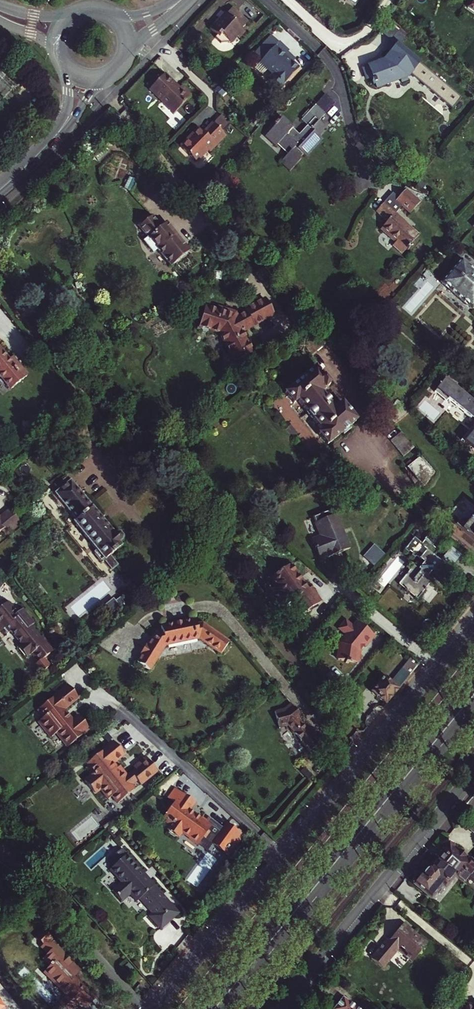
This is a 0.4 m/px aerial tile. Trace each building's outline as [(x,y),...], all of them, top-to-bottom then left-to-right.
[(214,25),(210,29),(216,35),(213,37),(219,42),(219,43),(228,43),(235,36),(237,39),(244,32),(241,29),(247,22),(232,7),(226,14),(221,19),(218,17),(212,24),(214,25)] [(268,39),(261,47),(268,54),(275,46),(268,39)] [(268,54),(261,62),(274,74),(269,80),(279,89),(299,68),(293,62),(286,55),(288,53),(289,51),(279,42),(275,46),(268,54)] [(366,79),(372,77),(373,81),(372,81),(373,85),(374,84),(376,89),(400,81),(401,84),(408,82),(406,78),(409,75),(452,110),(461,99),(393,42),(387,49),(391,53),(384,62),(363,70),(366,79)] [(261,47),(253,55),(261,62),(268,54),(261,47)] [(286,55),(293,62),(295,60),(288,53),(286,55)] [(261,62),(256,68),(263,75),(268,69),(261,62)] [(357,71),(350,72),(353,86),(360,84),(357,71)] [(146,92),(171,115),(187,98),(177,89),(175,91),(161,77),(146,92)] [(306,114),(311,120),(319,111),(323,115),(325,112),(316,103),(306,114)] [(281,139),(282,138),(283,136),(294,146),(292,148),(285,155),(295,164),(304,153),(303,152),(307,148),(309,149),(325,132),(323,130),(321,128),(329,120),(323,115),(319,111),(311,120),(303,128),(302,130),(294,124),(296,122),(286,112),(282,116),(280,115),(278,118),(279,119),(270,129),(281,139)] [(227,118),(220,125),(229,133),(235,125),(227,118)] [(321,128),(323,130),(331,122),(329,120),(321,128)] [(191,138),(184,146),(200,160),(211,148),(213,150),(220,143),(229,133),(220,125),(216,121),(207,131),(202,127),(195,134),(196,135),(193,139),(191,138)] [(303,128),(296,122),(294,124),(302,130),(303,128)] [(281,139),(270,129),(269,131),(279,141),(281,139)] [(326,133),(325,132),(309,149),(310,151),(326,133)] [(283,136),(282,138),(292,148),(294,146),(283,136)] [(295,164),(285,155),(284,157),(293,166),(295,164)] [(404,203),(407,207),(412,211),(423,200),(421,198),(423,194),(409,189),(406,187),(403,190),(404,191),(400,196),(406,201),(404,203)] [(406,201),(400,196),(395,191),(386,201),(401,214),(407,207),(404,203),(406,201)] [(404,252),(422,233),(415,227),(413,228),(407,222),(408,221),(401,214),(386,201),(378,209),(390,220),(384,226),(398,239),(394,243),(404,252)] [(152,217),(139,228),(148,239),(145,242),(155,254),(159,251),(172,267),(190,252),(166,224),(162,228),(152,217)] [(462,261),(442,283),(471,309),(473,306),(473,272),(462,261)] [(266,300),(246,311),(247,313),(246,313),(250,320),(251,320),(255,327),(275,316),(266,300)] [(238,315),(237,313),(220,308),(219,312),(207,308),(201,328),(202,328),(203,331),(209,333),(212,332),(220,334),(235,363),(253,353),(243,333),(247,331),(238,315)] [(247,313),(246,311),(238,315),(247,331),(255,327),(251,320),(250,320),(246,313),(247,313)] [(28,373),(13,355),(9,358),(0,347),(0,374),(11,388),(28,373)] [(315,369),(285,393),(293,404),(298,401),(322,431),(318,434),(326,445),(342,433),(344,435),(351,429),(349,427),(357,421),(343,403),(335,409),(322,393),(330,387),(315,369)] [(391,442),(403,458),(411,452),(399,436),(391,442)] [(432,456),(425,461),(435,474),(442,469),(432,456)] [(425,461),(422,457),(408,469),(425,488),(435,474),(425,461)] [(108,554),(111,558),(123,548),(117,542),(120,540),(121,536),(119,533),(115,533),(113,534),(71,481),(55,494),(76,520),(73,522),(102,558),(108,554)] [(12,526),(1,513),(0,514),(0,536),(12,526)] [(473,539),(473,517),(471,521),(469,520),(462,520),(457,525),(473,539)] [(333,518),(313,526),(319,540),(310,544),(318,564),(347,552),(333,518)] [(430,539),(420,531),(405,549),(416,558),(403,574),(413,582),(409,587),(419,595),(435,574),(432,571),(445,555),(435,547),(429,555),(422,549),(430,539)] [(441,563),(452,569),(461,554),(449,548),(441,563)] [(286,569),(268,585),(287,609),(293,604),(304,617),(319,604),(308,591),(305,593),(286,569)] [(35,635),(31,634),(26,629),(28,627),(31,624),(22,613),(17,617),(14,614),(5,602),(3,603),(0,606),(0,631),(3,635),(6,632),(17,645),(14,648),(23,659),(28,655),(36,664),(51,651),(39,637),(38,638),(35,635)] [(151,672),(168,648),(200,641),(222,655),(230,643),(202,624),(196,626),(195,620),(162,628),(163,633),(157,635),(148,648),(146,647),(141,655),(144,656),(139,664),(151,672)] [(349,663),(349,662),(357,663),(359,652),(374,635),(358,622),(354,627),(346,620),(339,629),(347,635),(341,643),(338,660),(346,661),(346,663),(349,663)] [(387,704),(398,690),(384,677),(372,692),(387,704)] [(79,698),(69,685),(38,710),(44,718),(39,722),(52,737),(56,734),(57,733),(68,747),(83,735),(83,734),(90,728),(80,716),(73,721),(64,711),(79,698)] [(277,730),(287,727),(309,753),(321,743),(311,732),(308,734),(295,720),(299,717),(289,706),(283,711),(273,713),(277,730)] [(52,737),(39,722),(37,723),(50,739),(52,737)] [(67,748),(68,747),(57,733),(56,734),(67,748)] [(91,775),(84,781),(95,794),(100,790),(108,799),(112,796),(118,804),(135,790),(131,785),(137,781),(140,785),(157,772),(146,757),(133,768),(136,771),(128,778),(127,776),(125,778),(117,768),(113,764),(124,755),(113,742),(91,760),(93,762),(87,766),(86,768),(91,775)] [(169,796),(175,801),(177,802),(182,795),(174,789),(169,796)] [(194,803),(183,795),(182,795),(177,802),(175,801),(171,807),(167,811),(162,819),(170,825),(166,830),(168,831),(168,834),(173,837),(176,837),(177,838),(181,832),(189,838),(188,839),(197,845),(202,838),(204,840),(209,833),(207,831),(211,826),(200,818),(199,821),(192,815),(193,814),(188,811),(194,803)] [(108,820),(101,825),(105,829),(111,824),(108,820)] [(210,845),(226,857),(241,837),(225,824),(210,845)] [(455,875),(465,883),(467,881),(464,879),(467,875),(473,880),(473,861),(471,859),(468,859),(465,857),(464,855),(463,853),(461,853),(460,852),(454,848),(445,848),(444,849),(440,849),(440,854),(435,859),(437,860),(455,875)] [(143,873),(122,849),(108,861),(113,867),(109,871),(120,884),(111,891),(122,903),(130,896),(136,903),(139,900),(141,898),(149,907),(146,909),(151,914),(148,917),(159,930),(174,917),(164,906),(166,904),(160,897),(162,895),(152,883),(150,884),(148,882),(146,884),(141,879),(143,877),(141,875),(143,873)] [(416,884),(416,885),(432,898),(443,884),(446,886),(455,875),(437,860),(431,868),(430,867),(422,876),(421,876),(417,876),(414,879),(414,882),(416,884)] [(388,939),(372,959),(383,968),(398,950),(412,962),(428,943),(404,923),(390,940),(388,939)] [(341,996),(330,1008),(356,1008),(341,996)]
